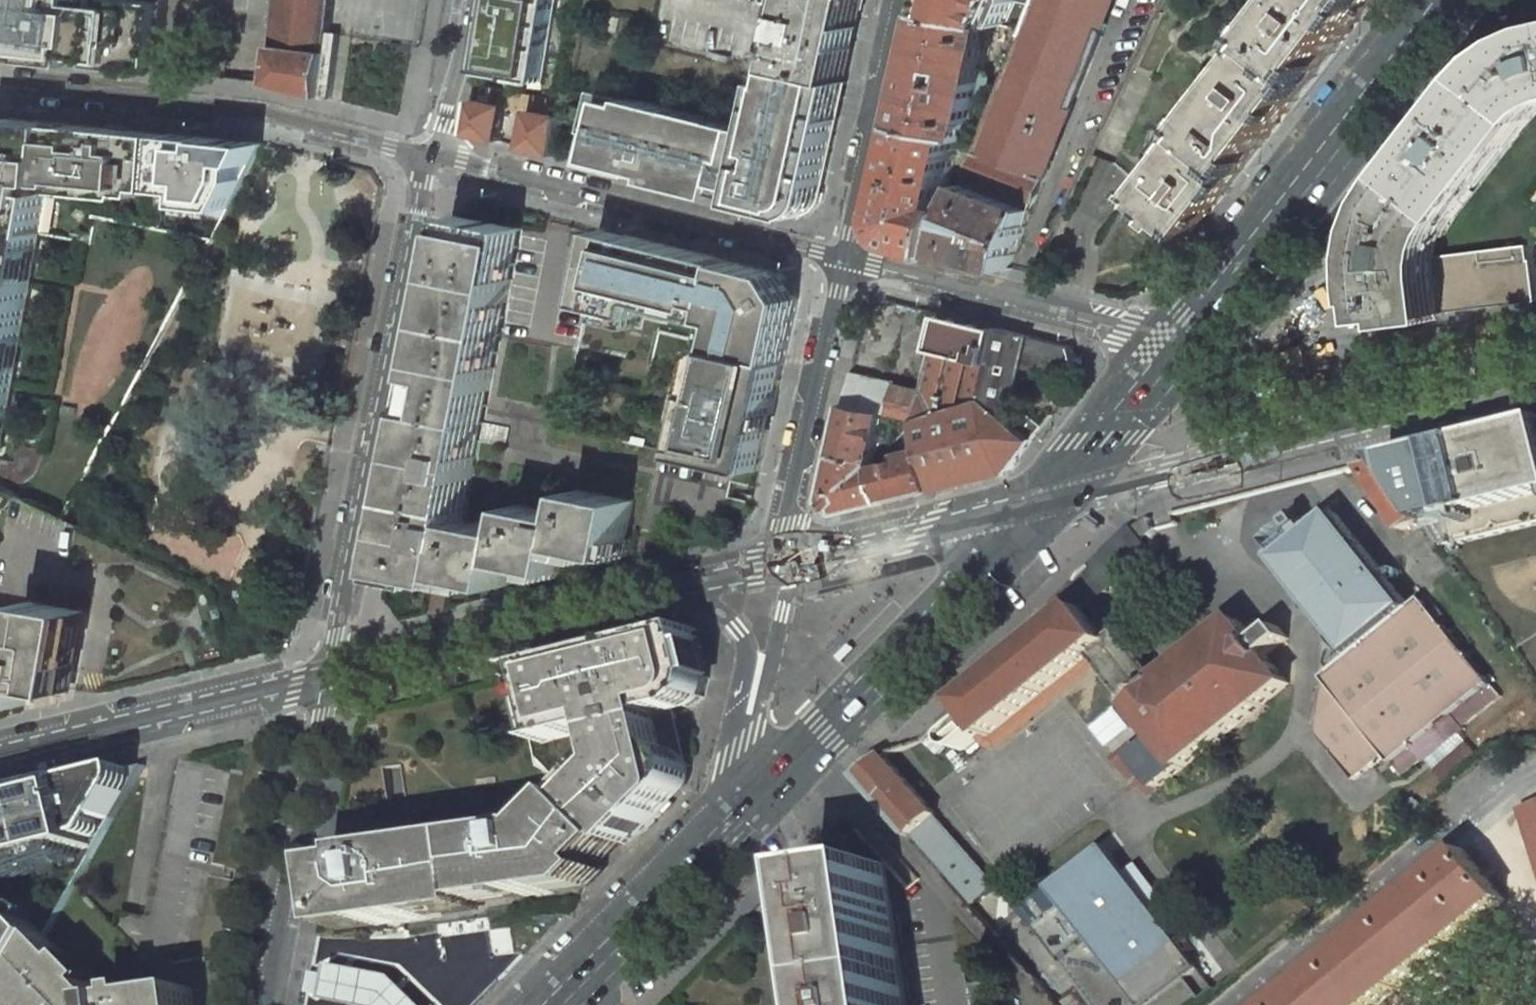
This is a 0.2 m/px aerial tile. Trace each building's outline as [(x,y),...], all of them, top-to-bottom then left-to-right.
[(1,31),(15,34),(12,56),(161,72),(167,3),(144,0),(7,0),(1,31)] [(270,84),(323,97),(331,32),(334,0),(280,0),(270,84)] [(546,81),(559,0),(490,0),(487,20),(483,46),(479,70),(546,81)] [(791,47),(788,46),(786,54),(789,55),(786,68),(840,81),(859,0),(801,0),(791,47)] [(929,9),(987,19),(996,21),(1011,1),(1011,0),(931,0),(929,9)] [(1015,27),(968,169),(1036,200),(1114,0),(1028,0),(1015,27)] [(1141,196),(1157,209),(1154,213),(1172,227),(1175,223),(1192,236),(1375,0),(1292,0),(1141,196)] [(987,19),(929,9),(916,65),(985,77),(987,71),(984,68),(978,67),(987,19)] [(331,99),(340,33),(331,32),(323,97),(331,99)] [(1535,301),(1535,259),(1534,259),(1532,244),(1535,243),(1535,35),(1529,38),(1506,54),(1486,75),(1409,173),(1394,197),(1391,205),(1386,216),(1384,223),(1379,250),(1379,259),(1351,261),(1378,320),(1535,301)] [(906,123),(957,132),(967,133),(975,84),(981,85),(984,83),(985,77),(916,65),(906,123)] [(840,81),(786,68),(784,75),(782,83),(771,80),(760,129),(602,90),(591,130),(594,131),(587,163),(637,175),(638,170),(647,172),(657,174),(656,180),(722,197),(723,191),(736,194),(746,197),(745,202),(803,217),(803,215),(807,214),(816,208),(818,205),(820,204),(841,109),(846,89),(847,82),(840,81)] [(505,106),(474,100),(469,133),(499,141),(505,106)] [(536,111),(530,110),(524,147),(556,156),(562,116),(550,114),(536,111)] [(43,233),(50,194),(40,193),(44,183),(70,183),(70,185),(88,187),(89,180),(136,185),(153,187),(164,188),(169,134),(157,132),(7,118),(0,123),(0,225),(43,233)] [(945,202),(957,132),(906,123),(890,214),(892,225),(895,231),(899,236),(908,243),(939,251),(956,203),(945,202)] [(215,237),(266,145),(188,135),(169,133),(169,134),(164,188),(161,227),(215,237)] [(1010,269),(1033,209),(964,178),(956,203),(939,251),(1010,269)] [(153,187),(136,185),(135,192),(153,193),(153,187)] [(523,228),(459,215),(418,419),(388,570),(426,578),(439,580),(452,583),(454,575),(507,585),(512,560),(544,567),(554,569),(565,571),(570,546),(623,556),(634,501),(579,488),(574,514),(521,504),(516,529),(465,519),(481,441),(506,446),(510,427),(484,422),(501,336),(523,228)] [(59,236),(43,233),(0,225),(0,487),(9,491),(24,487),(35,479),(45,452),(18,445),(59,236)] [(783,274),(603,229),(599,245),(588,303),(645,316),(648,305),(731,325),(726,346),(725,349),(784,362),(798,299),(783,274)] [(943,313),(924,390),(916,420),(982,399),(1000,328),(943,313)] [(1075,375),(1080,370),(1081,368),(1074,347),(1000,328),(982,399),(1033,439),(1044,426),(1015,403),(1024,364),(1075,375)] [(717,347),(712,346),(707,369),(712,371),(717,347)] [(771,419),(784,362),(725,349),(717,347),(712,371),(707,369),(706,374),(696,419),(695,423),(705,425),(698,457),(735,465),(760,470),(771,419)] [(706,374),(699,373),(689,417),(696,419),(706,374)] [(924,390),(853,374),(847,403),(885,412),(916,420),(924,390)] [(933,490),(1008,471),(1033,439),(982,399),(916,420),(923,448),(933,490)] [(874,462),(885,412),(847,403),(835,453),(874,462)] [(1386,459),(1423,515),(1446,549),(1535,526),(1535,421),(1399,455),(1386,459)] [(705,425),(695,423),(688,454),(698,457),(705,425)] [(902,460),(876,466),(885,502),(933,490),(923,448),(901,453),(902,460)] [(839,513),(885,502),(876,466),(875,464),(874,462),(835,453),(825,499),(839,513)] [(1423,515),(1386,459),(1359,466),(1402,530),(1414,522),(1423,515)] [(731,481),(756,487),(760,470),(735,465),(731,481)] [(13,493),(9,491),(0,487),(0,508),(5,510),(13,493)] [(1492,685),(1420,598),(1410,607),(1332,516),(1275,561),(1341,642),(1332,649),(1343,662),(1322,678),(1326,683),(1361,725),(1330,751),(1352,779),(1370,765),(1385,754),(1387,757),(1388,758),(1392,762),(1492,685)] [(1142,540),(1154,531),(1149,519),(1133,528),(1142,540)] [(993,738),(1094,658),(1101,665),(1159,738),(1145,750),(1141,745),(1121,761),(1149,796),(1291,684),(1268,655),(1289,638),(1279,626),(1258,643),(1239,620),(1151,689),(1079,599),(1148,547),(1142,540),(1133,528),(1125,533),(1055,604),(1069,622),(966,704),(976,716),(955,733),(953,735),(951,738),(951,741),(952,743),(953,746),(955,748),(958,749),(961,749),(964,749),(987,730),(993,738)] [(21,697),(31,698),(34,683),(69,689),(83,609),(32,602),(27,631),(23,630),(21,639),(25,640),(23,650),(0,646),(0,693),(21,697)] [(698,629),(519,674),(543,771),(557,778),(575,794),(619,837),(624,842),(645,821),(649,825),(684,789),(691,773),(677,717),(695,713),(704,708),(710,700),(713,690),(710,678),(698,629)] [(1361,725),(1326,683),(1314,694),(1317,734),(1330,751),(1361,725)] [(1385,754),(1370,765),(1374,769),(1388,758),(1387,757),(1385,754)] [(937,815),(884,755),(857,777),(910,837),(937,815)] [(36,868),(35,861),(100,844),(146,766),(0,802),(0,877),(36,868)] [(433,909),(485,901),(483,894),(529,887),(531,895),(557,891),(556,883),(590,879),(602,865),(597,860),(619,837),(575,794),(538,831),(515,834),(514,829),(472,836),(473,844),(432,849),(431,842),(374,849),(375,856),(332,862),(337,897),(343,896),(346,914),(348,921),(378,917),(379,925),(434,916),(433,909)] [(1524,813),(1535,849),(1535,809),(1524,813)] [(472,836),(431,842),(432,849),(473,844),(472,836)] [(602,865),(624,842),(619,837),(597,860),(602,865)] [(1108,846),(1022,912),(1092,1004),(1197,1004),(1216,990),(1108,846)] [(1464,850),(1274,1004),(1377,1004),(1506,900),(1464,850)] [(886,864),(818,873),(823,904),(828,941),(837,1004),(906,1004),(890,900),(886,864)] [(485,901),(531,895),(529,887),(483,894),(485,901)] [(14,900),(0,911),(0,982),(13,994),(17,987),(41,947),(48,934),(14,900)] [(199,989),(152,996),(138,998),(114,1002),(96,984),(74,961),(48,934),(41,947),(17,987),(33,1003),(31,1004),(202,1004),(199,989)] [(102,979),(79,956),(74,961),(96,984),(102,979)] [(393,976),(328,964),(323,1000),(350,1004),(423,1004),(393,976)] [(25,1004),(31,1004),(33,1003),(17,987),(13,994),(25,1004)] [(138,998),(152,996),(151,988),(137,990),(138,998)]
